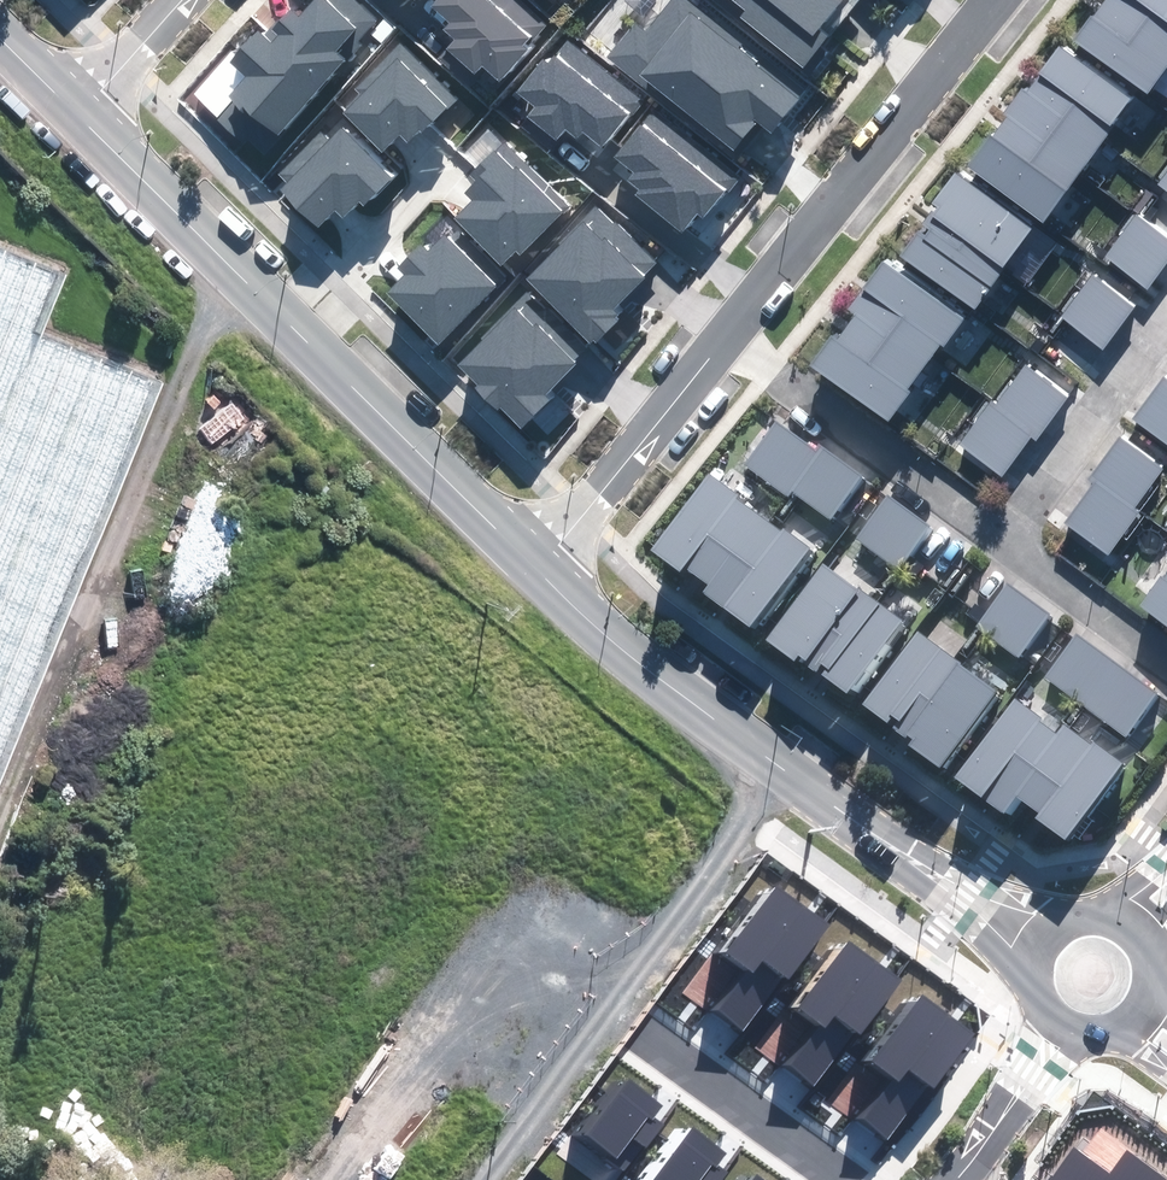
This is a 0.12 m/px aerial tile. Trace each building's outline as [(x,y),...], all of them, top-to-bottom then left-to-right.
[(278,134),(378,22),(353,0),(328,0),(326,2),(323,0),(317,0),(300,19),(289,9),(264,37),(258,32),(231,63),(248,77),(233,94),(278,134)] [(521,0),(439,0),(432,7),(451,23),(444,31),(456,41),(448,50),(475,73),(482,65),(499,80),(526,49),(522,45),(544,19),(521,0)] [(684,0),(671,0),(644,32),(636,25),(609,58),(728,156),(756,122),(769,132),(797,99),(737,49),(740,45),(684,0)] [(747,11),(743,16),(804,65),(857,0),(734,0),(747,11)] [(1138,0),(1106,0),(1077,40),(1148,93),(1166,68),(1166,21),(1138,0)] [(1166,21),(1166,0),(1138,0),(1166,21)] [(640,98),(569,41),(549,66),(543,61),(517,93),(537,108),(530,117),(557,139),(564,130),(575,139),(583,130),(601,145),(640,98)] [(453,96),(400,43),(355,87),(362,94),(344,112),(383,152),(401,134),(408,140),(453,96)] [(1131,99),(1060,47),(1039,75),(1110,127),(1131,99)] [(1110,127),(1039,75),(1026,93),(1022,90),(1004,113),(1009,116),(993,137),(1066,191),(1112,129),(1110,127)] [(737,174),(656,108),(616,157),(635,173),(629,181),(641,191),(637,196),(681,232),(698,212),(703,216),(737,174)] [(288,181),(281,188),(317,225),(333,208),(341,216),(358,199),(364,204),(391,177),(344,130),(329,144),(321,135),(281,174),(288,181)] [(1042,222),(1066,191),(993,137),(989,135),(966,166),(1042,222)] [(454,220),(499,266),(516,249),(520,253),(567,206),(504,143),(472,175),(477,180),(465,192),(474,201),(454,220)] [(928,213),(1002,268),(1032,229),(957,174),(928,213)] [(1158,186),(1166,192),(1166,174),(1158,186)] [(562,245),(528,278),(593,343),(619,317),(611,309),(654,265),(596,207),(560,243),(562,245)] [(1002,268),(928,213),(898,253),(973,309),(1003,269),(1002,268)] [(1135,217),(1105,257),(1147,289),(1166,263),(1166,240),(1135,217)] [(496,287),(445,236),(429,252),(421,245),(398,268),(405,275),(387,292),(439,344),(496,287)] [(964,321),(884,261),(847,310),(851,313),(855,316),(923,366),(940,344),(944,347),(964,321)] [(148,382),(35,337),(55,286),(0,264),(0,754),(148,382)] [(1135,306),(1092,274),(1059,317),(1103,350),(1135,306)] [(519,307),(459,364),(480,385),(476,389),(496,411),(501,407),(522,429),(552,400),(545,393),(574,365),(519,307)] [(904,391),(923,366),(855,316),(835,342),(831,339),(811,366),(887,422),(908,394),(904,391)] [(1017,361),(957,439),(1006,477),(1067,399),(1017,361)] [(1164,377),(1132,419),(1166,445),(1166,379),(1164,377)] [(776,418),(747,460),(834,521),(863,478),(776,418)] [(1059,516),(1109,554),(1166,479),(1166,474),(1120,438),(1059,516)] [(751,625),(811,542),(712,471),(652,553),(677,571),(686,558),(715,579),(706,593),(751,625)] [(928,524),(890,494),(856,537),(894,567),(928,524)] [(908,621),(823,563),(769,640),(854,698),(908,621)] [(1142,608),(1166,627),(1166,575),(1142,608)] [(1046,609),(1010,584),(980,627),(1017,652),(1046,609)] [(992,689),(918,634),(865,705),(939,760),(992,689)] [(1161,694),(1080,634),(1047,677),(1129,738),(1161,694)] [(1058,733),(1011,700),(957,779),(1004,811),(1018,791),(1041,807),(1034,818),(1067,841),(1121,762),(1065,723),(1058,733)] [(791,980),(830,924),(775,886),(727,955),(748,969),(718,1011),(747,1031),(785,976),(791,980)] [(861,1035),(900,979),(845,941),(797,1010),(817,1024),(788,1066),(816,1086),(854,1031),(861,1035)] [(939,1088),(978,1032),(922,994),(875,1063),(895,1077),(866,1119),(894,1139),(932,1084),(939,1088)] [(629,1079),(586,1135),(617,1159),(634,1138),(647,1148),(665,1126),(653,1117),(662,1104),(629,1079)] [(651,1179),(723,1179),(728,1174),(716,1165),(725,1152),(692,1127),(651,1179)] [(1127,1148),(1109,1173),(1072,1147),(1049,1179),(1166,1179),(1166,1177),(1127,1148)]
